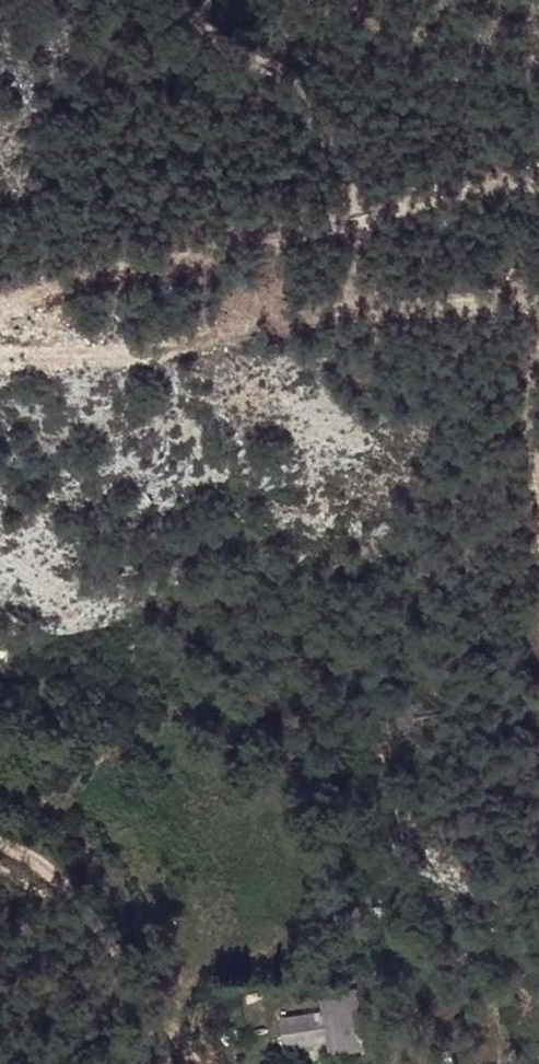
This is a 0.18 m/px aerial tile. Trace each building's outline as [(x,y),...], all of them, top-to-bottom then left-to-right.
[(321,1009),(280,1014),(284,1044),(324,1039),(321,1009)]
